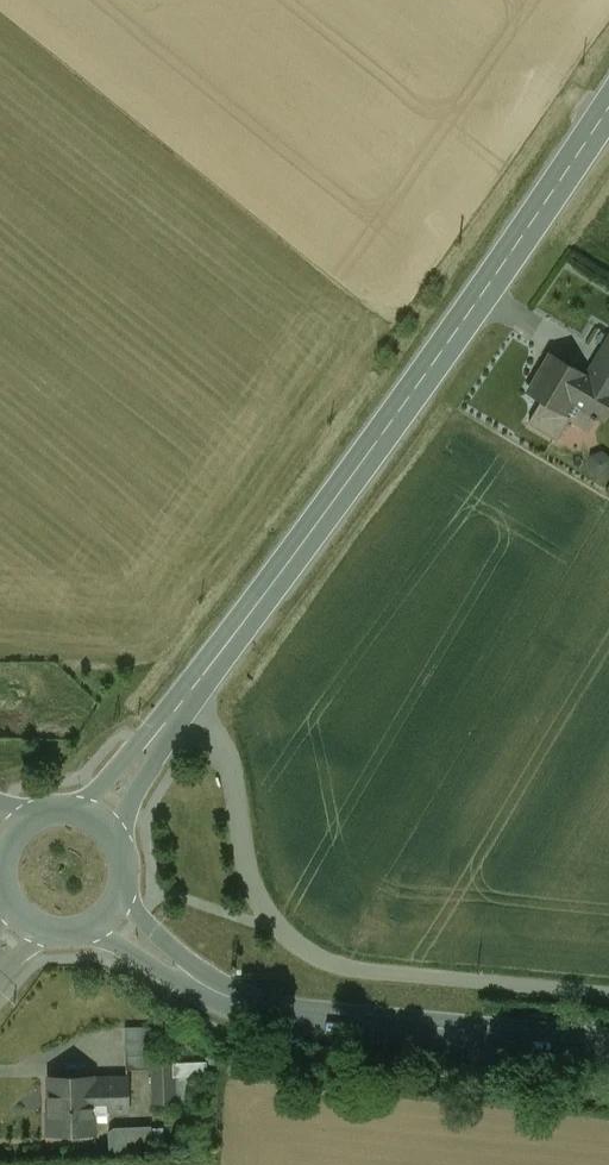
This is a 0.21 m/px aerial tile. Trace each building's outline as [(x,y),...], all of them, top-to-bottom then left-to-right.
[(590,377),(608,391),(608,345),(590,377)] [(551,354),(529,393),(542,400),(529,423),(557,440),(569,420),(589,432),(608,398),(608,391),(590,377),(551,354)] [(153,1070),(152,1027),(125,1028),(126,1070),(153,1070)] [(174,1063),(154,1063),(154,1102),(175,1103),(174,1063)] [(129,1078),(50,1078),(51,1113),(49,1113),(49,1134),(95,1133),(94,1113),(130,1112),(129,1078)] [(163,1129),(152,1129),(153,1146),(163,1146),(163,1129)]
